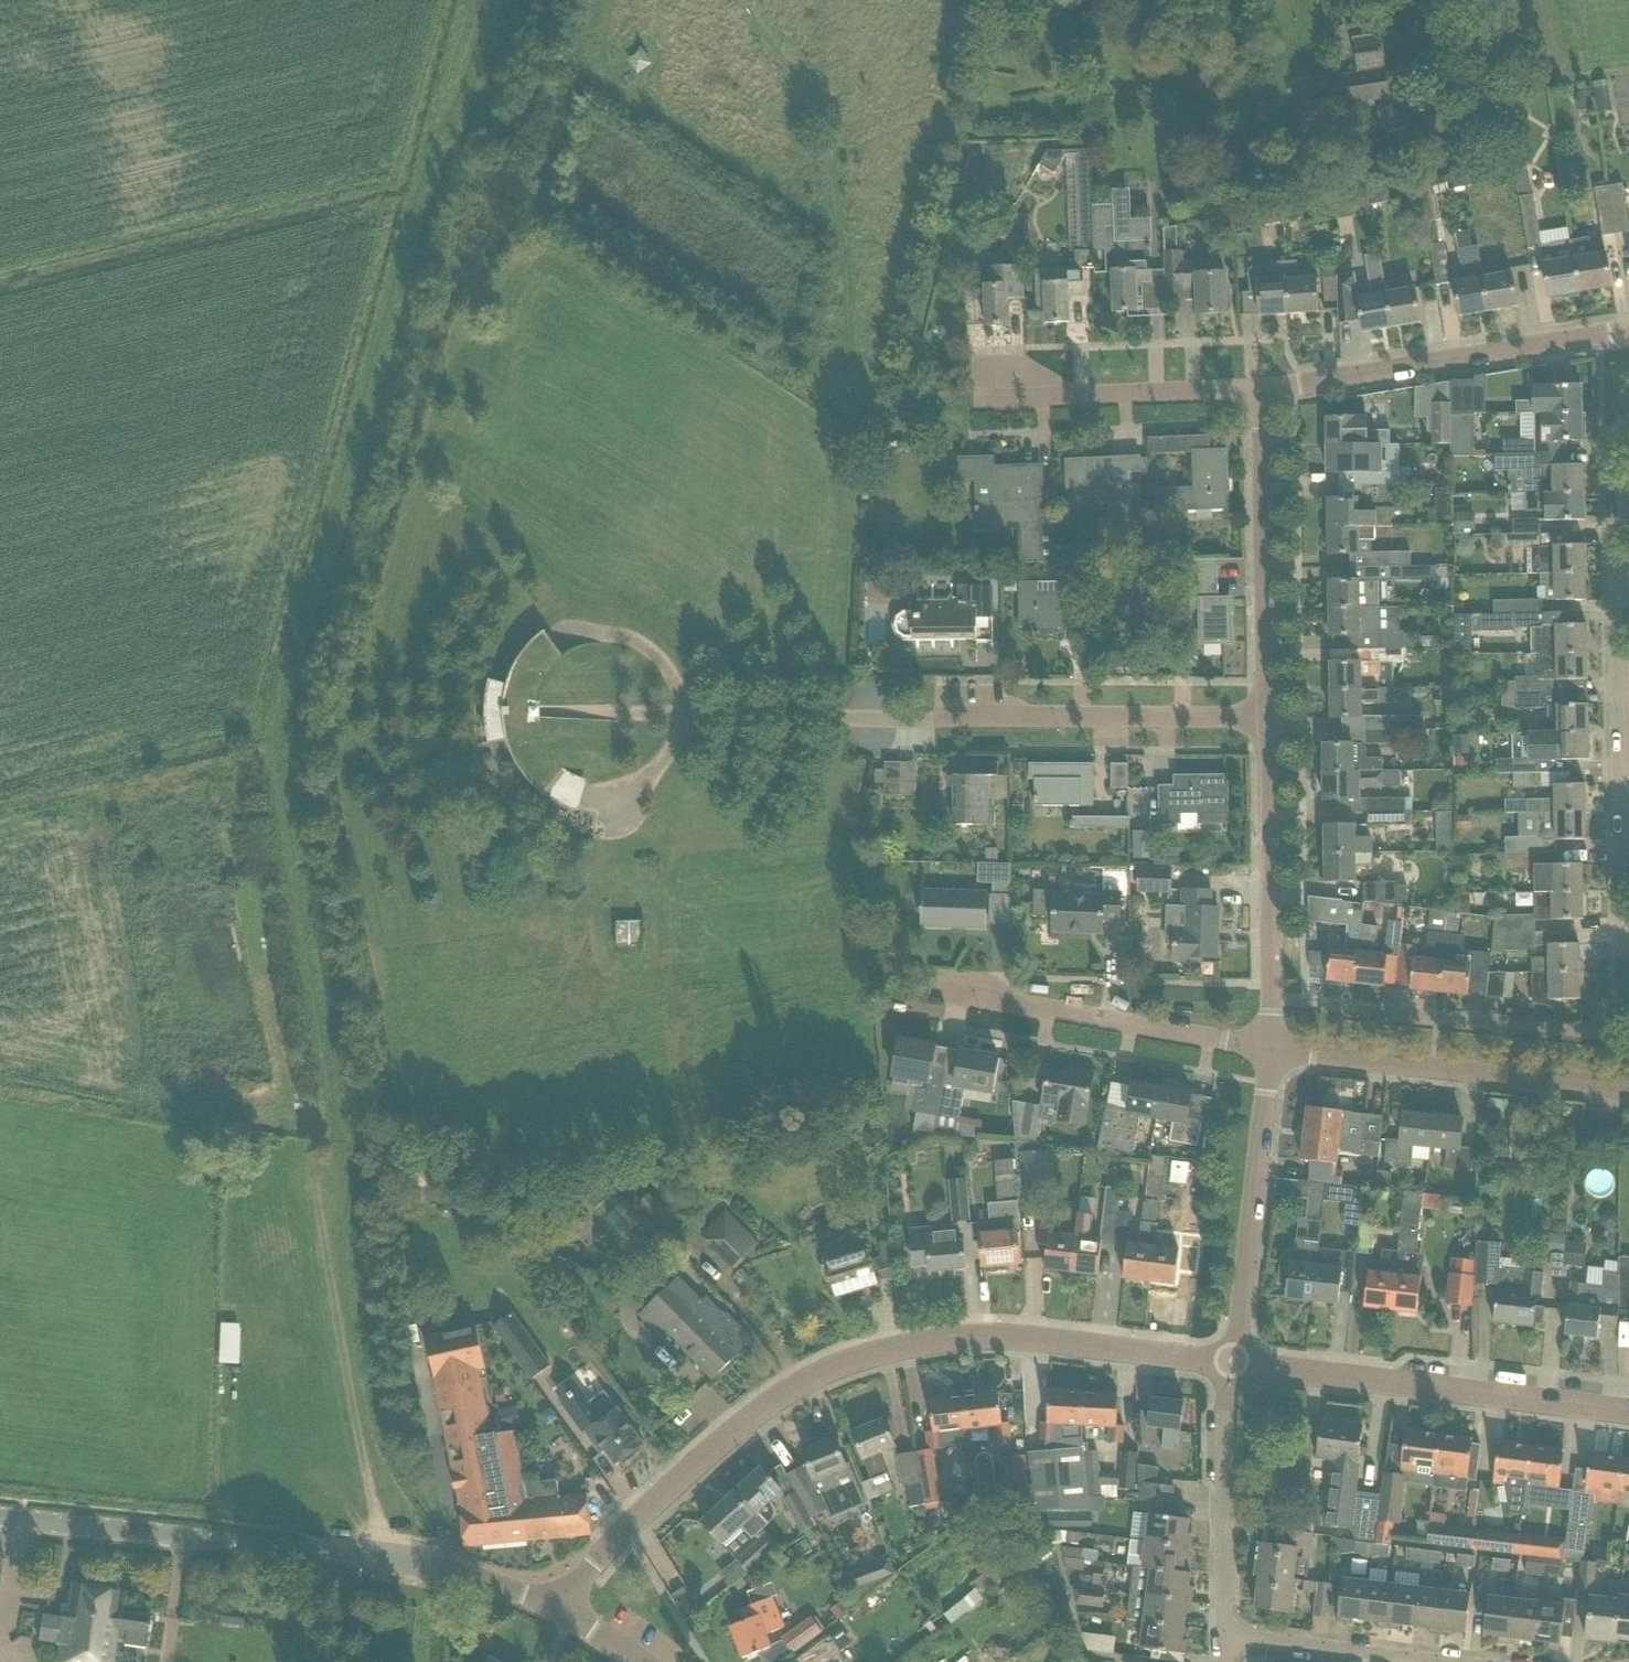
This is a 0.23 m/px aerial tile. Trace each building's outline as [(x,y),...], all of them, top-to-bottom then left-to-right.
[(1358,73),(1307,80),(1311,110),(1391,99),(1386,69),(1381,33),(1353,37),(1358,73)] [(1608,87),(1594,89),(1598,112),(1611,110),(1608,87)] [(1577,93),(1577,109),(1590,110),(1590,94),(1577,93)] [(1527,98),(1516,99),(1518,117),(1530,115),(1527,98)] [(1089,149),(1074,150),(1077,252),(1093,252),(1089,149)] [(1039,164),(1054,174),(1069,150),(1047,151),(1039,164)] [(1514,164),(1524,219),(1528,249),(1542,247),(1538,217),(1537,217),(1527,162),(1514,164)] [(1486,169),(1467,172),(1469,186),(1488,182),(1486,169)] [(1469,186),(1467,172),(1419,181),(1427,223),(1442,220),(1437,194),(1448,192),(1448,190),(1469,186)] [(1610,187),(1618,234),(1628,232),(1628,220),(1626,202),(1622,186),(1610,187)] [(1618,234),(1610,187),(1596,189),(1599,206),(1604,236),(1618,234)] [(1382,188),(1370,190),(1372,204),(1384,202),(1382,188)] [(1113,206),(1094,207),(1094,228),(1095,251),(1107,250),(1108,274),(1112,274),(1113,289),(1114,311),(1138,310),(1137,285),(1142,285),(1143,310),(1166,309),(1166,301),(1165,270),(1164,270),(1152,270),(1151,262),(1150,228),(1149,220),(1128,221),(1127,221),(1126,205),(1126,191),(1113,191),(1113,206)] [(1012,207),(990,208),(991,230),(1013,229),(1012,207)] [(1427,224),(1430,243),(1446,240),(1443,221),(1427,224)] [(1165,252),(1163,252),(1164,270),(1165,270),(1166,301),(1183,301),(1182,290),(1197,289),(1198,300),(1198,314),(1202,314),(1204,317),(1215,317),(1217,313),(1227,313),(1226,290),(1225,275),(1212,275),(1212,262),(1183,264),(1182,251),(1178,251),(1177,227),(1163,227),(1165,252)] [(1590,238),(1572,241),(1580,292),(1611,287),(1606,253),(1604,242),(1591,244),(1590,238)] [(1580,292),(1572,241),(1551,245),(1552,252),(1543,254),(1544,264),(1543,264),(1549,297),(1580,292)] [(1430,245),(1436,285),(1451,283),(1445,243),(1430,245)] [(1489,311),(1483,278),(1485,278),(1478,246),(1458,249),(1462,269),(1468,271),(1470,280),(1454,283),(1460,316),(1488,311),(1489,311)] [(1036,271),(1038,307),(1045,306),(1046,323),(1070,322),(1068,296),(1084,295),(1083,269),(1094,269),(1093,252),(1077,252),(1075,253),(1076,269),(1036,271)] [(1392,327),(1386,295),(1379,253),(1365,256),(1372,297),(1358,299),(1363,332),(1392,327)] [(1297,261),(1286,262),(1289,314),(1318,312),(1316,279),(1299,280),(1297,261)] [(1289,314),(1286,262),(1272,263),(1272,265),(1252,267),(1249,271),(1250,293),(1258,292),(1260,316),(1289,314)] [(1024,298),(1024,276),(1023,276),(1022,265),(985,267),(986,286),(984,287),(986,326),(1010,325),(1009,299),(1024,298)] [(1512,273),(1485,278),(1483,278),(1489,311),(1517,307),(1512,273)] [(1337,277),(1339,323),(1356,320),(1355,297),(1357,296),(1353,275),(1337,277)] [(1415,290),(1386,295),(1392,327),(1420,323),(1415,290)] [(1474,415),(1474,380),(1450,381),(1450,403),(1450,415),(1465,415),(1474,415)] [(1535,415),(1582,413),(1581,385),(1534,386),(1534,414),(1535,414),(1535,415)] [(1434,444),(1450,444),(1450,415),(1450,403),(1433,403),(1434,444)] [(1327,418),(1327,445),(1380,445),(1390,445),(1390,430),(1367,431),(1367,417),(1365,417),(1365,404),(1338,404),(1338,418),(1327,418)] [(1582,413),(1535,415),(1535,440),(1503,441),(1503,454),(1533,455),(1566,454),(1566,441),(1583,441),(1583,436),(1585,436),(1585,423),(1582,423),(1582,413)] [(1450,415),(1450,444),(1451,444),(1450,455),(1474,456),(1472,415),(1465,415),(1450,415)] [(1157,491),(1158,511),(1229,508),(1228,466),(1224,466),(1223,451),(1210,451),(1210,435),(1149,438),(1149,455),(1193,453),(1194,490),(1157,491)] [(1362,472),(1362,486),(1400,485),(1411,485),(1411,468),(1387,469),(1388,463),(1381,463),(1380,445),(1327,445),(1328,473),(1362,472)] [(1525,468),(1533,467),(1533,455),(1503,454),(1495,454),(1495,468),(1525,468)] [(1567,465),(1566,454),(1533,455),(1533,467),(1525,468),(1526,495),(1584,493),(1583,465),(1567,465)] [(1111,524),(1101,524),(1101,541),(1143,539),(1140,458),(1067,461),(1069,502),(1080,501),(1080,495),(1110,494),(1111,524)] [(1040,503),(1045,503),(1044,485),(1042,485),(1041,479),(1030,479),(1030,467),(993,469),(992,459),(961,460),(961,482),(975,481),(976,530),(1018,530),(1020,563),(1057,562),(1055,511),(1040,512),(1040,503)] [(1400,485),(1362,486),(1363,502),(1401,502),(1400,485)] [(1448,490),(1435,490),(1435,505),(1449,505),(1448,490)] [(1584,493),(1526,495),(1526,510),(1553,510),(1554,521),(1584,520),(1584,493)] [(1328,499),(1328,527),(1372,527),(1372,526),(1374,526),(1392,526),(1391,509),(1376,509),(1376,512),(1358,513),(1357,499),(1328,499)] [(1472,513),(1452,513),(1452,530),(1472,530),(1472,513)] [(1512,521),(1513,534),(1541,534),(1540,520),(1512,521)] [(1375,538),(1374,526),(1372,526),(1372,527),(1328,527),(1329,554),(1350,554),(1358,554),(1358,553),(1358,539),(1375,538)] [(1540,573),(1540,574),(1586,572),(1585,545),(1570,545),(1570,533),(1541,534),(1513,534),(1494,535),(1494,549),(1531,548),(1531,573),(1540,573)] [(1358,554),(1350,554),(1350,568),(1410,566),(1409,553),(1372,553),(1358,553),(1358,554)] [(1218,599),(1217,559),(1186,560),(1187,610),(1200,610),(1201,644),(1231,643),(1230,599),(1218,599)] [(1377,608),(1376,580),(1410,580),(1410,566),(1350,568),(1350,581),(1329,581),(1329,582),(1325,584),(1325,596),(1330,598),(1330,608),(1377,608)] [(1586,572),(1540,574),(1541,585),(1555,585),(1555,601),(1586,600),(1586,572)] [(1147,575),(1147,585),(1097,586),(1098,620),(1148,619),(1148,613),(1160,612),(1159,575),(1147,575)] [(1059,595),(1038,595),(1038,582),(1021,583),(1022,629),(1086,628),(1086,583),(1059,584),(1059,595)] [(1170,612),(1186,612),(1186,585),(1170,585),(1170,612)] [(898,633),(903,637),(977,637),(977,617),(993,617),(993,586),(958,587),(957,597),(919,598),(919,588),(911,589),(911,612),(904,612),(898,617),(896,625),(898,633)] [(1514,601),(1494,601),(1493,614),(1493,615),(1534,614),(1534,613),(1543,613),(1542,601),(1514,601)] [(1351,636),(1351,649),(1403,649),(1415,648),(1415,632),(1402,633),(1379,632),(1379,608),(1377,608),(1330,608),(1330,619),(1325,620),(1325,633),(1330,634),(1330,636),(1351,636)] [(1451,611),(1432,611),(1432,626),(1451,626),(1451,611)] [(1543,628),(1543,613),(1534,613),(1534,614),(1493,615),(1493,614),(1480,614),(1481,632),(1516,631),(1517,627),(1543,628)] [(1539,640),(1540,654),(1587,652),(1587,625),(1556,625),(1556,639),(1539,640)] [(577,685),(580,683),(542,632),(537,636),(532,641),(526,648),(520,655),(515,662),(511,670),(508,676),(505,685),(488,680),(487,688),(485,695),(484,705),(484,715),(485,724),(486,736),(492,735),(493,742),(505,739),(507,746),(510,755),(515,763),(518,769),(523,777),(530,784),(534,789),(542,796),(580,745),(577,743),(574,739),(571,735),(568,731),(566,726),(565,723),(565,718),(564,714),(565,709),(565,705),(567,701),(569,696),(571,692),(574,688),(577,685)] [(1331,663),(1331,690),(1380,690),(1380,689),(1380,662),(1403,662),(1403,649),(1351,649),(1351,662),(1331,663)] [(1502,695),(1569,692),(1574,692),(1573,680),(1588,680),(1587,652),(1540,654),(1541,678),(1515,678),(1515,681),(1501,681),(1502,695)] [(1380,690),(1331,690),(1332,718),(1361,717),(1360,704),(1397,703),(1396,689),(1380,689),(1380,690)] [(1536,721),(1536,734),(1589,732),(1588,704),(1569,705),(1569,692),(1502,695),(1502,706),(1516,706),(1516,708),(1543,707),(1543,705),(1548,705),(1549,721),(1536,721)] [(1459,709),(1472,709),(1472,698),(1459,699),(1459,709)] [(1367,731),(1403,731),(1425,730),(1425,716),(1367,717),(1367,731)] [(1403,731),(1367,731),(1368,743),(1403,742),(1403,731)] [(1497,775),(1514,774),(1542,774),(1572,773),(1571,767),(1577,767),(1577,760),(1589,760),(1588,733),(1536,734),(1530,734),(1531,760),(1496,761),(1497,775)] [(1323,744),(1324,772),(1382,771),(1382,758),(1366,758),(1366,744),(1323,744)] [(885,762),(885,795),(901,795),(901,762),(885,762)] [(954,825),(988,825),(988,788),(998,788),(999,763),(955,763),(954,825)] [(1034,780),(1034,805),(1093,805),(1094,764),(1029,763),(1029,780),(1034,780)] [(1111,789),(1128,789),(1128,764),(1111,764),(1111,789)] [(582,806),(590,777),(565,771),(558,800),(582,806)] [(1382,771),(1324,772),(1324,799),(1354,799),(1353,789),(1385,789),(1385,772),(1382,771)] [(1542,774),(1514,774),(1514,788),(1542,788),(1542,774)] [(1199,813),(1199,822),(1227,822),(1226,777),(1176,777),(1176,788),(1161,788),(1161,822),(1181,822),(1181,813),(1199,813)] [(1537,813),(1537,814),(1586,812),(1585,784),(1554,785),(1554,800),(1527,800),(1527,813),(1537,813)] [(1366,798),(1367,813),(1405,812),(1405,798),(1366,798)] [(1443,845),(1455,845),(1456,811),(1443,811),(1443,845)] [(1405,812),(1367,813),(1367,826),(1405,825),(1405,812)] [(1586,812),(1537,814),(1538,837),(1555,836),(1555,840),(1586,840),(1586,812)] [(1071,829),(1129,829),(1129,817),(1071,817),(1071,829)] [(1470,817),(1456,817),(1456,825),(1456,832),(1461,832),(1461,825),(1470,825),(1470,817)] [(1325,826),(1325,854),(1371,853),(1372,837),(1354,837),(1354,825),(1325,826)] [(1134,831),(1134,859),(1151,858),(1150,831),(1134,831)] [(1533,853),(1533,837),(1505,838),(1506,853),(1507,853),(1533,853)] [(987,849),(986,862),(997,862),(997,849),(987,849)] [(1371,853),(1325,854),(1326,881),(1355,881),(1355,864),(1371,864),(1371,853)] [(1534,868),(1535,893),(1583,892),(1583,864),(1545,865),(1545,853),(1533,853),(1507,853),(1495,853),(1495,871),(1507,870),(1534,868)] [(993,895),(1011,895),(1012,863),(994,862),(993,895)] [(1138,892),(1172,893),(1172,868),(1138,866),(1138,892)] [(1107,868),(1107,882),(1127,883),(1128,869),(1107,868)] [(1391,905),(1390,906),(1406,908),(1406,905),(1406,886),(1396,886),(1396,883),(1364,883),(1364,901),(1391,905)] [(1056,897),(1056,891),(1035,890),(1034,916),(1058,917),(1058,928),(1107,930),(1108,921),(1124,922),(1126,894),(1102,893),(1102,899),(1056,897)] [(1182,909),(1187,909),(1187,926),(1174,926),(1173,963),(1203,964),(1203,957),(1217,958),(1219,908),(1211,908),(1211,891),(1183,890),(1182,909)] [(970,927),(989,927),(990,894),(929,891),(928,925),(970,927)] [(1496,916),(1494,934),(1535,933),(1535,921),(1584,919),(1583,892),(1535,893),(1535,916),(1496,916)] [(1455,913),(1471,914),(1470,893),(1455,893),(1455,913)] [(1327,980),(1356,983),(1361,926),(1363,905),(1344,902),(1344,900),(1325,898),(1322,923),(1348,926),(1346,952),(1330,950),(1330,953),(1328,967),(1327,980)] [(1400,945),(1396,985),(1411,987),(1411,989),(1441,992),(1444,948),(1445,934),(1445,933),(1446,919),(1447,914),(1447,913),(1430,910),(1425,962),(1414,960),(1415,946),(1400,945)] [(640,921),(614,921),(614,945),(640,945),(640,921)] [(1361,926),(1356,983),(1384,986),(1387,956),(1372,954),(1373,942),(1375,942),(1377,928),(1361,926)] [(1494,934),(1492,952),(1536,952),(1535,933),(1494,934)] [(1444,948),(1441,992),(1469,995),(1472,965),(1470,965),(1470,964),(1458,963),(1459,951),(1462,951),(1463,936),(1445,934),(1444,948)] [(1532,958),(1532,973),(1549,972),(1549,973),(1580,972),(1580,944),(1554,944),(1548,946),(1549,957),(1532,958)] [(1330,953),(1309,951),(1309,965),(1328,967),(1330,953)] [(1477,952),(1476,965),(1479,966),(1479,971),(1488,972),(1490,953),(1477,952)] [(1549,972),(1532,973),(1533,1004),(1551,1006),(1551,1000),(1580,999),(1580,972),(1549,973),(1549,972)] [(1488,974),(1486,997),(1503,999),(1506,977),(1505,973),(1489,973),(1488,974)] [(901,1062),(898,1075),(923,1080),(917,1114),(935,1117),(936,1117),(941,1118),(949,1070),(936,1068),(940,1046),(904,1040),(901,1062)] [(949,1070),(941,1118),(958,1120),(964,1088),(991,1093),(998,1057),(966,1051),(962,1073),(949,1070)] [(1056,1120),(1088,1126),(1097,1074),(1079,1071),(1078,1075),(1053,1071),(1046,1106),(1058,1108),(1056,1120)] [(1157,1119),(1162,1088),(1133,1083),(1129,1108),(1106,1105),(1103,1126),(1098,1152),(1133,1155),(1140,1116),(1157,1119)] [(1191,1093),(1162,1088),(1157,1119),(1173,1122),(1169,1142),(1176,1142),(1198,1146),(1202,1121),(1187,1119),(1191,1093)] [(1016,1141),(1035,1144),(1037,1138),(1041,1138),(1046,1107),(1014,1101),(1016,1141)] [(1383,1116),(1361,1114),(1360,1126),(1349,1125),(1350,1112),(1308,1107),(1305,1134),(1380,1142),(1383,1116)] [(1414,1146),(1430,1148),(1433,1116),(1404,1113),(1401,1141),(1387,1139),(1384,1163),(1412,1166),(1414,1146)] [(917,1114),(914,1130),(933,1133),(936,1117),(935,1117),(917,1114)] [(1433,1116),(1430,1148),(1446,1149),(1444,1170),(1472,1173),(1474,1148),(1460,1147),(1463,1119),(1433,1116)] [(936,1117),(933,1133),(938,1134),(961,1136),(963,1121),(960,1120),(958,1120),(941,1118),(936,1117)] [(1586,1144),(1616,1147),(1618,1130),(1588,1127),(1586,1144)] [(1566,1128),(1564,1152),(1577,1153),(1579,1129),(1566,1128)] [(1309,1182),(1325,1183),(1341,1185),(1343,1171),(1337,1171),(1339,1153),(1378,1156),(1380,1143),(1380,1142),(1305,1134),(1302,1160),(1311,1161),(1309,1182)] [(977,1138),(963,1140),(966,1159),(973,1158),(978,1152),(977,1138)] [(386,1163),(396,1161),(394,1148),(383,1150),(386,1163)] [(1052,1194),(1049,1150),(1020,1152),(1023,1196),(1052,1194)] [(1376,1188),(1390,1189),(1392,1172),(1378,1171),(1376,1188)] [(991,1215),(979,1216),(981,1235),(982,1244),(984,1266),(1019,1263),(1017,1241),(1015,1215),(1018,1215),(1014,1175),(996,1176),(998,1197),(989,1197),(991,1215)] [(949,1180),(953,1222),(971,1220),(968,1178),(949,1180)] [(1325,1183),(1309,1182),(1299,1180),(1297,1197),(1308,1199),(1306,1219),(1321,1221),(1324,1198),(1325,1183)] [(1351,1201),(1353,1186),(1341,1185),(1325,1183),(1324,1198),(1351,1201)] [(1107,1187),(1100,1240),(1102,1240),(1114,1241),(1121,1188),(1107,1187)] [(1397,1253),(1391,1309),(1417,1313),(1420,1291),(1424,1266),(1415,1257),(1424,1194),(1405,1192),(1397,1253)] [(1126,1256),(1124,1278),(1149,1281),(1154,1237),(1156,1223),(1159,1202),(1145,1200),(1139,1245),(1128,1244),(1126,1256)] [(1178,1232),(1196,1235),(1199,1206),(1181,1204),(1178,1232)] [(442,1207),(441,1212),(443,1216),(448,1218),(452,1216),(453,1211),(451,1207),(447,1205),(442,1207)] [(726,1210),(701,1235),(732,1267),(758,1242),(726,1210)] [(1048,1246),(1045,1268),(1071,1272),(1077,1213),(1063,1212),(1060,1235),(1049,1234),(1048,1246)] [(667,1213),(656,1223),(673,1241),(684,1231),(667,1213)] [(1077,1213),(1071,1272),(1097,1275),(1102,1240),(1100,1240),(1089,1238),(1092,1215),(1077,1213)] [(1359,1242),(1357,1254),(1371,1256),(1374,1224),(1362,1222),(1359,1242)] [(910,1228),(914,1267),(930,1266),(930,1271),(965,1268),(963,1241),(960,1242),(958,1223),(910,1228)] [(1154,1237),(1149,1281),(1176,1284),(1180,1250),(1169,1249),(1172,1225),(1156,1223),(1154,1237)] [(835,1298),(880,1284),(868,1246),(852,1251),(848,1237),(840,1239),(835,1241),(832,1243),(827,1249),(824,1253),(826,1258),(824,1259),(825,1264),(822,1265),(823,1269),(824,1273),(825,1277),(827,1281),(830,1280),(835,1298)] [(1312,1300),(1316,1266),(1318,1242),(1304,1240),(1303,1245),(1296,1244),(1295,1250),(1291,1250),(1282,1257),(1279,1283),(1287,1284),(1286,1297),(1312,1300)] [(1494,1321),(1533,1326),(1533,1323),(1543,1324),(1544,1307),(1535,1306),(1537,1294),(1541,1294),(1544,1273),(1525,1271),(1524,1277),(1499,1274),(1501,1243),(1478,1241),(1475,1283),(1497,1285),(1496,1300),(1494,1321)] [(880,1242),(881,1257),(893,1256),(891,1242),(880,1242)] [(1341,1281),(1344,1251),(1318,1248),(1319,1242),(1318,1242),(1312,1300),(1338,1303),(1341,1281)] [(667,1243),(659,1251),(667,1259),(675,1251),(667,1243)] [(1566,1243),(1564,1265),(1581,1266),(1583,1244),(1566,1243)] [(1365,1306),(1391,1309),(1397,1253),(1382,1251),(1381,1262),(1370,1261),(1365,1306)] [(1628,1311),(1628,1257),(1619,1257),(1619,1276),(1618,1310),(1628,1311)] [(550,1271),(541,1277),(553,1293),(562,1287),(550,1271)] [(1618,1310),(1619,1276),(1604,1274),(1602,1295),(1586,1293),(1586,1286),(1571,1284),(1565,1334),(1598,1338),(1599,1326),(1616,1328),(1618,1310)] [(1447,1304),(1471,1307),(1475,1277),(1450,1275),(1447,1304)] [(672,1329),(687,1345),(683,1349),(713,1379),(751,1341),(725,1314),(710,1329),(693,1309),(701,1301),(678,1277),(640,1314),(663,1338),(672,1329)] [(494,1327),(533,1379),(551,1365),(513,1313),(494,1327)] [(481,1380),(487,1378),(476,1326),(426,1337),(436,1389),(446,1431),(462,1509),(466,1546),(591,1534),(588,1495),(559,1498),(557,1479),(524,1482),(514,1432),(495,1436),(492,1421),(490,1422),(481,1380)] [(503,1387),(495,1389),(498,1401),(506,1399),(503,1387)] [(579,1388),(561,1402),(583,1432),(585,1431),(588,1436),(601,1454),(606,1451),(616,1465),(644,1445),(631,1427),(617,1408),(601,1419),(589,1402),(579,1388)] [(1063,1423),(1082,1424),(1084,1393),(1049,1391),(1048,1413),(1047,1421),(1041,1421),(1040,1438),(1046,1439),(1062,1439),(1063,1423)] [(998,1393),(964,1397),(968,1428),(996,1425),(998,1441),(1012,1439),(1009,1422),(1002,1423),(998,1393)] [(1084,1393),(1082,1424),(1109,1426),(1108,1443),(1122,1443),(1123,1426),(1116,1425),(1117,1417),(1119,1395),(1084,1393)] [(968,1428),(964,1397),(930,1401),(934,1431),(927,1432),(929,1450),(942,1448),(942,1446),(951,1441),(969,1439),(968,1428)] [(1151,1398),(1148,1426),(1164,1428),(1162,1449),(1178,1451),(1184,1403),(1151,1398)] [(516,1406),(499,1409),(503,1427),(520,1424),(516,1406)] [(853,1432),(872,1480),(888,1474),(879,1453),(895,1447),(893,1440),(885,1419),(853,1432)] [(1357,1542),(1373,1544),(1377,1544),(1379,1536),(1376,1536),(1381,1495),(1355,1491),(1363,1425),(1322,1420),(1317,1458),(1332,1460),(1323,1526),(1350,1530),(1357,1542)] [(1415,1465),(1435,1467),(1439,1435),(1407,1431),(1402,1471),(1414,1472),(1415,1465)] [(1439,1435),(1435,1467),(1456,1470),(1455,1478),(1476,1481),(1481,1445),(1472,1444),(1473,1439),(1439,1435)] [(812,1518),(823,1511),(828,1520),(847,1512),(846,1508),(863,1501),(865,1506),(867,1506),(850,1463),(846,1465),(836,1439),(804,1451),(809,1465),(803,1469),(801,1466),(786,1475),(796,1491),(812,1518)] [(1525,1491),(1530,1447),(1499,1443),(1494,1482),(1506,1483),(1510,1514),(1522,1515),(1525,1491)] [(1084,1451),(1085,1451),(1084,1446),(1045,1449),(1045,1450),(1028,1451),(1033,1510),(1050,1511),(1089,1511),(1087,1488),(1084,1451)] [(1564,1451),(1530,1447),(1525,1491),(1546,1493),(1546,1489),(1559,1491),(1564,1451)] [(917,1453),(927,1504),(942,1501),(933,1450),(917,1453)] [(1098,1450),(1085,1451),(1084,1451),(1087,1488),(1102,1485),(1098,1450)] [(1119,1487),(1132,1488),(1136,1453),(1122,1451),(1119,1487)] [(898,1456),(903,1486),(921,1483),(915,1452),(898,1456)] [(1564,1559),(1581,1561),(1583,1561),(1588,1523),(1591,1523),(1594,1495),(1596,1495),(1597,1488),(1618,1490),(1622,1459),(1590,1455),(1585,1494),(1573,1492),(1567,1540),(1566,1543),(1564,1559)] [(1025,1456),(998,1458),(1000,1483),(1027,1481),(1025,1456)] [(1618,1490),(1628,1492),(1628,1460),(1622,1459),(1618,1490)] [(1139,1466),(1142,1500),(1171,1504),(1173,1486),(1156,1484),(1158,1468),(1139,1466)] [(782,1490),(777,1484),(762,1467),(702,1522),(722,1544),(741,1527),(752,1539),(763,1529),(763,1528),(768,1524),(758,1512),(782,1490)] [(1382,1495),(1381,1495),(1376,1536),(1379,1536),(1377,1544),(1390,1546),(1394,1523),(1398,1524),(1404,1477),(1385,1475),(1382,1495)] [(1477,1519),(1480,1491),(1471,1490),(1468,1519),(1477,1519)] [(816,1523),(812,1518),(796,1491),(784,1498),(802,1531),(816,1523)] [(994,1491),(981,1493),(982,1506),(995,1505),(994,1491)] [(1140,1513),(1134,1512),(1131,1539),(1146,1541),(1190,1546),(1192,1534),(1188,1533),(1189,1519),(1170,1517),(1171,1504),(1142,1500),(1140,1513)] [(1278,1509),(1276,1529),(1293,1531),(1294,1531),(1297,1512),(1295,1512),(1278,1509)] [(1089,1511),(1050,1511),(1051,1524),(1091,1524),(1091,1511),(1089,1511)] [(1427,1543),(1471,1549),(1473,1529),(1430,1524),(1427,1543)] [(1255,1576),(1259,1576),(1294,1580),(1296,1559),(1309,1560),(1312,1533),(1298,1532),(1294,1531),(1293,1531),(1276,1529),(1274,1544),(1258,1542),(1255,1576)] [(1486,1550),(1519,1554),(1521,1534),(1488,1530),(1486,1550)] [(737,1560),(748,1572),(778,1545),(767,1532),(737,1560)] [(1067,1532),(1066,1542),(1078,1543),(1079,1533),(1067,1532)] [(1564,1543),(1566,1543),(1567,1540),(1535,1536),(1532,1556),(1544,1558),(1545,1556),(1562,1558),(1564,1543)] [(1134,1566),(1151,1568),(1183,1572),(1184,1559),(1189,1560),(1190,1546),(1146,1541),(1131,1539),(1128,1565),(1134,1565),(1134,1566)] [(1354,1553),(1371,1555),(1373,1544),(1357,1542),(1355,1542),(1354,1553)] [(1373,1544),(1371,1555),(1388,1557),(1390,1546),(1377,1544),(1373,1544)] [(1062,1548),(1064,1558),(1081,1560),(1082,1551),(1062,1548)] [(1405,1559),(1422,1562),(1423,1550),(1406,1548),(1405,1559)] [(1423,1550),(1422,1562),(1438,1564),(1440,1552),(1423,1550)] [(1082,1551),(1081,1560),(1084,1560),(1097,1562),(1099,1553),(1082,1551)] [(1455,1565),(1474,1567),(1475,1556),(1457,1554),(1455,1565)] [(1525,1574),(1542,1576),(1544,1558),(1532,1556),(1528,1556),(1525,1574)] [(1560,1578),(1562,1558),(1545,1556),(1544,1558),(1542,1576),(1560,1578)] [(1081,1560),(1064,1558),(1067,1569),(1083,1571),(1084,1560),(1081,1560)] [(1491,1570),(1508,1572),(1510,1561),(1492,1558),(1491,1570)] [(1596,1563),(1583,1561),(1581,1561),(1578,1590),(1593,1592),(1596,1563)] [(844,1575),(860,1602),(878,1587),(869,1566),(844,1575)] [(1193,1587),(1189,1587),(1191,1573),(1183,1572),(1151,1568),(1134,1566),(1131,1593),(1148,1595),(1192,1600),(1193,1587)] [(972,1582),(983,1597),(1002,1583),(991,1568),(972,1582)] [(1079,1576),(1078,1587),(1089,1588),(1090,1577),(1079,1576)] [(1259,1576),(1255,1609),(1294,1613),(1297,1591),(1309,1593),(1310,1582),(1294,1580),(1259,1576)] [(1349,1618),(1364,1620),(1368,1581),(1343,1578),(1337,1623),(1349,1624),(1349,1618)] [(1378,1628),(1388,1629),(1394,1584),(1368,1581),(1364,1620),(1379,1622),(1378,1628)] [(1014,1582),(999,1593),(1012,1610),(1027,1599),(1014,1582)] [(1314,1616),(1329,1618),(1333,1584),(1318,1582),(1314,1616)] [(1586,1639),(1614,1642),(1621,1583),(1609,1582),(1607,1604),(1591,1602),(1586,1639)] [(773,1597),(778,1595),(773,1583),(748,1593),(753,1605),(742,1609),(746,1620),(731,1626),(743,1658),(771,1647),(766,1634),(785,1627),(773,1597)] [(1614,1642),(1616,1642),(1616,1638),(1628,1639),(1628,1584),(1621,1583),(1614,1642)] [(38,1640),(56,1642),(53,1661),(113,1661),(115,1639),(124,1640),(123,1645),(145,1648),(147,1633),(150,1614),(117,1610),(115,1610),(117,1591),(72,1584),(67,1618),(59,1617),(42,1615),(38,1640)] [(1400,1624),(1415,1626),(1419,1587),(1394,1584),(1388,1629),(1399,1630),(1400,1624)] [(687,1613),(700,1605),(688,1586),(675,1594),(687,1613)] [(1077,1605),(1102,1608),(1105,1590),(1073,1587),(1077,1605)] [(1428,1634),(1440,1635),(1445,1590),(1419,1587),(1415,1626),(1429,1628),(1428,1634)] [(1508,1644),(1514,1599),(1515,1588),(1503,1587),(1502,1598),(1488,1596),(1483,1634),(1498,1636),(1498,1642),(1508,1644)] [(1445,1590),(1440,1635),(1450,1636),(1451,1630),(1466,1632),(1469,1610),(1471,1593),(1445,1590)] [(1148,1595),(1145,1622),(1184,1627),(1186,1613),(1190,1614),(1192,1600),(1148,1595)] [(1540,1602),(1535,1641),(1549,1642),(1549,1648),(1560,1650),(1564,1614),(1574,1615),(1574,1616),(1575,1616),(1577,1600),(1555,1597),(1554,1604),(1540,1602)] [(1520,1639),(1535,1641),(1540,1602),(1514,1599),(1508,1644),(1520,1645),(1520,1639)] [(842,1601),(831,1609),(837,1617),(848,1609),(842,1601)] [(783,1638),(794,1653),(822,1632),(812,1617),(783,1638)] [(1184,1627),(1145,1622),(1127,1619),(1126,1629),(1143,1631),(1141,1648),(1152,1650),(1163,1651),(1185,1654),(1187,1640),(1183,1639),(1184,1627)] [(1084,1635),(1088,1650),(1112,1653),(1114,1640),(1084,1635)] [(797,1659),(799,1661),(826,1661),(841,1652),(830,1637),(797,1659)] [(1151,1658),(1179,1661),(1184,1661),(1185,1654),(1163,1651),(1152,1650),(1151,1658)]
